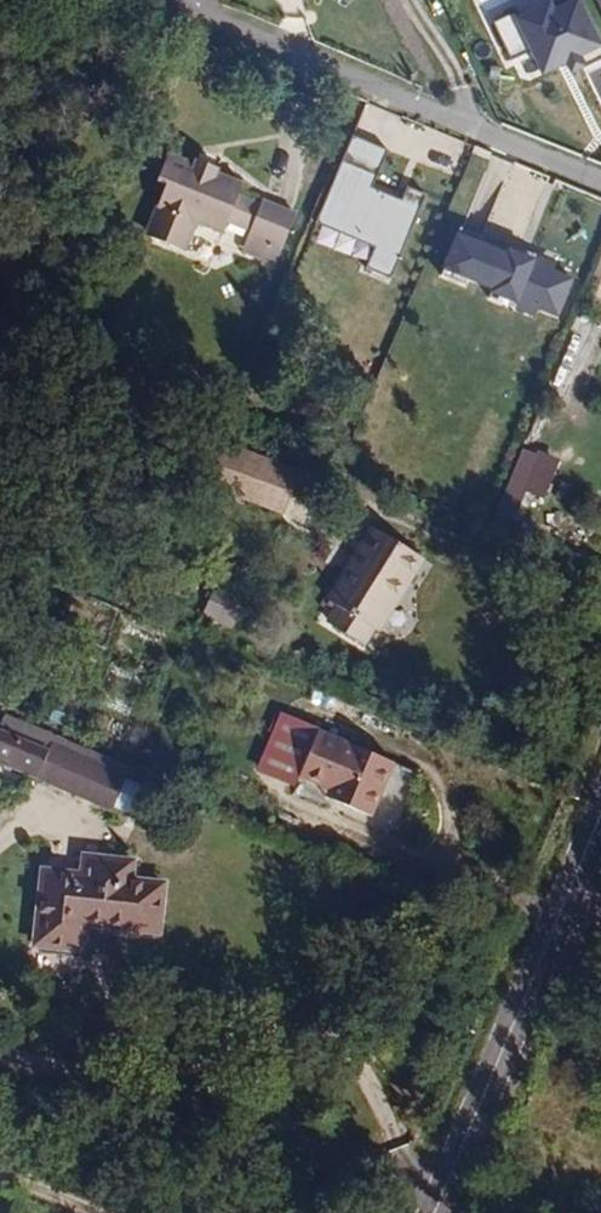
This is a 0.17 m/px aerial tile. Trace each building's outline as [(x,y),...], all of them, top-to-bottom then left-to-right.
[(580,0),(550,0),(496,25),(515,67),(540,55),(551,79),(570,70),(573,79),(593,70),(588,58),(600,52),(600,45),(580,0)] [(392,156),(358,141),(323,221),(382,247),(374,266),(395,275),(429,197),(409,188),(404,199),(378,188),(392,156)] [(228,255),(260,269),(275,233),(242,219),(240,224),(219,215),(222,205),(197,193),(199,187),(177,178),(174,183),(146,171),(141,182),(150,186),(132,229),(139,237),(165,249),(173,244),(183,221),(209,231),(213,221),(238,231),(228,255)] [(575,279),(464,232),(448,271),(561,317),(575,279)] [(287,476),(214,445),(200,479),(273,509),(287,476)] [(554,463),(537,456),(523,489),(540,496),(554,463)] [(427,560),(380,528),(331,597),(341,604),(331,618),(364,641),(373,628),(377,630),(427,560)] [(205,620),(237,628),(243,605),(211,597),(205,620)] [(132,764),(6,719),(3,729),(0,728),(0,768),(151,822),(161,793),(126,780),(132,764)] [(399,771),(325,740),(306,785),(353,805),(349,814),(378,825),(399,771)] [(62,886),(48,885),(41,957),(87,962),(89,936),(163,944),(168,898),(135,893),(137,875),(88,869),(86,886),(62,883),(62,886)]
